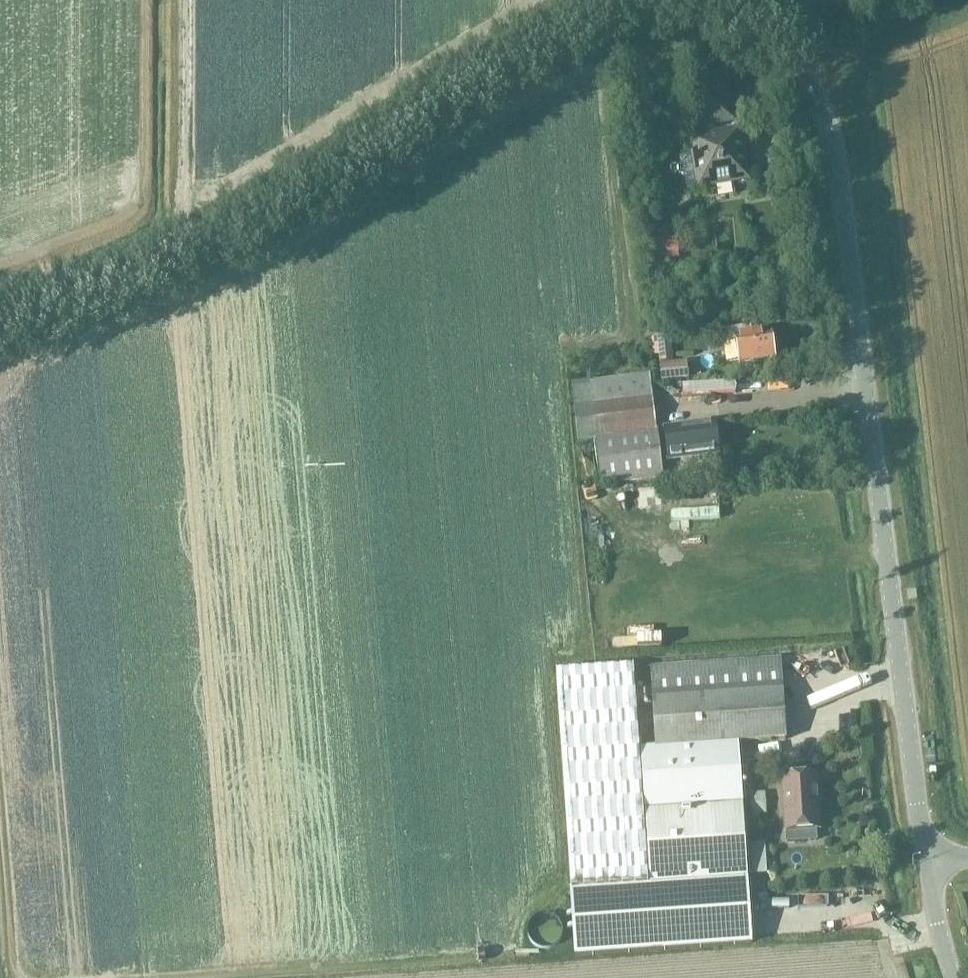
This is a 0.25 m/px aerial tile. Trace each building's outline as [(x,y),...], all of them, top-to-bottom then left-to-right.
[(694,185),(745,177),(739,140),(733,141),(731,128),(686,136),(694,185)] [(679,259),(677,237),(653,239),(654,261),(679,259)] [(726,363),(741,361),(741,362),(775,357),(771,332),(752,335),(750,326),(720,330),(726,363)] [(658,354),(659,361),(671,360),(669,335),(651,337),(652,354),(658,354)] [(597,363),(597,376),(626,375),(626,362),(597,363)] [(684,362),(659,364),(661,381),(686,378),(684,362)] [(649,374),(590,381),(571,384),(577,440),(596,437),(602,486),(661,478),(656,439),(661,438),(660,429),(655,430),(649,374)] [(685,402),(728,397),(725,377),(683,383),(685,402)] [(664,429),(668,463),(719,456),(714,422),(664,429)] [(548,639),(561,644),(566,627),(554,623),(548,639)] [(632,666),(554,672),(568,892),(571,892),(575,956),(655,950),(751,944),(737,743),(785,739),(780,659),(651,667),(657,748),(641,749),(642,757),(638,757),(632,666)] [(816,775),(782,777),(786,831),(787,843),(816,841),(815,829),(819,829),(816,775)] [(766,814),(765,792),(749,793),(750,815),(766,814)] [(766,867),(764,843),(747,844),(749,868),(766,867)]
